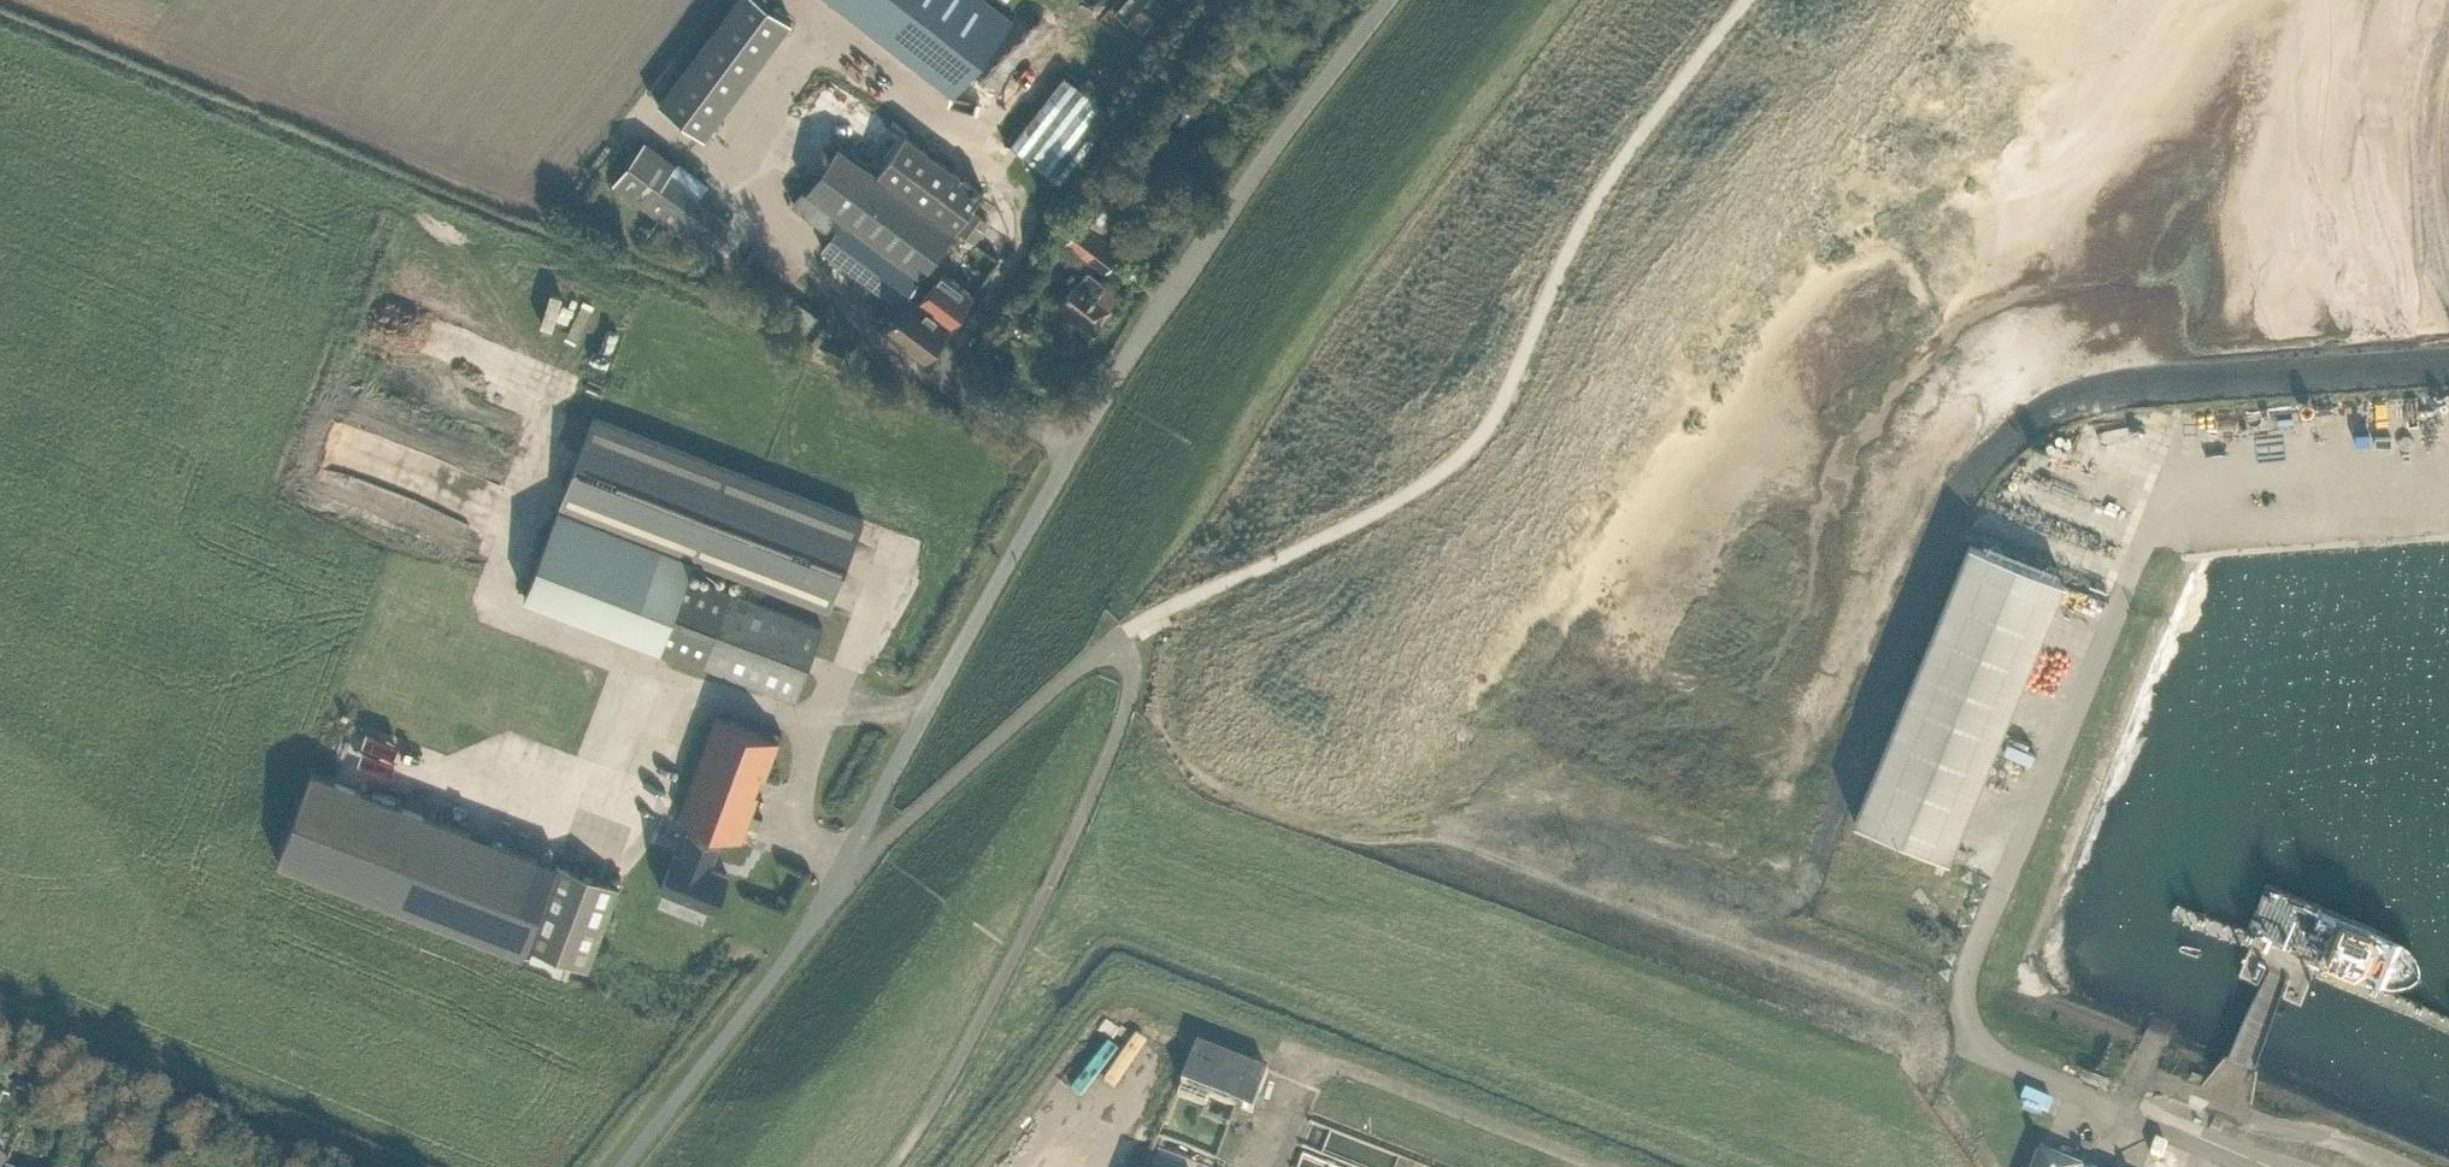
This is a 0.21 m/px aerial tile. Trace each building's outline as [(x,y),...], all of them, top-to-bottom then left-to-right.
[(707,137),(792,21),(763,0),(733,0),(658,101),(707,137)] [(972,103),(1030,26),(996,0),(836,0),(972,103)] [(1066,74),(1011,143),(1061,182),(1115,113),(1066,74)] [(880,174),(956,230),(957,231),(986,191),(910,135),(880,174)] [(645,139),(612,183),(706,254),(731,220),(699,196),(709,183),(679,161),(677,163),(645,139)] [(956,230),(880,174),(840,145),(806,190),(844,219),(821,249),(900,307),(956,230)] [(1113,175),(1084,212),(1103,227),(1132,189),(1113,175)] [(974,210),(960,230),(975,241),(990,221),(974,210)] [(1085,221),(1071,240),(1108,270),(1123,251),(1085,221)] [(914,297),(890,330),(928,358),(977,294),(944,270),(943,272),(931,264),(910,293),(914,297)] [(1061,298),(1053,308),(1090,338),(1110,312),(1114,316),(1117,312),(1113,309),(1124,295),(1092,270),(1066,302),(1061,298)] [(594,416),(559,507),(831,609),(866,519),(594,416)] [(1912,682),(2008,721),(2066,581),(1970,543),(1912,682)] [(684,574),(656,647),(795,699),(822,627),(684,574)] [(566,680),(608,682),(608,668),(567,666),(566,680)] [(2008,721),(1912,682),(1854,822),(1950,861),(2008,721)] [(716,716),(678,816),(742,840),(748,824),(752,812),(759,794),(754,793),(761,774),(765,776),(779,740),(765,735),(716,716)] [(768,728),(765,735),(779,740),(782,733),(768,728)] [(311,771),(277,862),(522,954),(526,945),(590,969),(621,887),(311,771)] [(674,853),(660,889),(714,910),(728,874),(726,873),(709,866),(718,844),(689,833),(680,855),(674,853)] [(1226,1162),(1217,1159),(1236,1108),(1254,1115),(1270,1074),(1198,1046),(1183,1087),(1168,1125),(1165,1124),(1149,1166),(1224,1166),(1226,1162)] [(2035,1115),(2062,1125),(2068,1109),(2041,1099),(2035,1115)] [(2031,1166),(2078,1166),(2038,1150),(2031,1166)] [(9,1160),(0,1156),(0,1166),(6,1166),(9,1160)]
